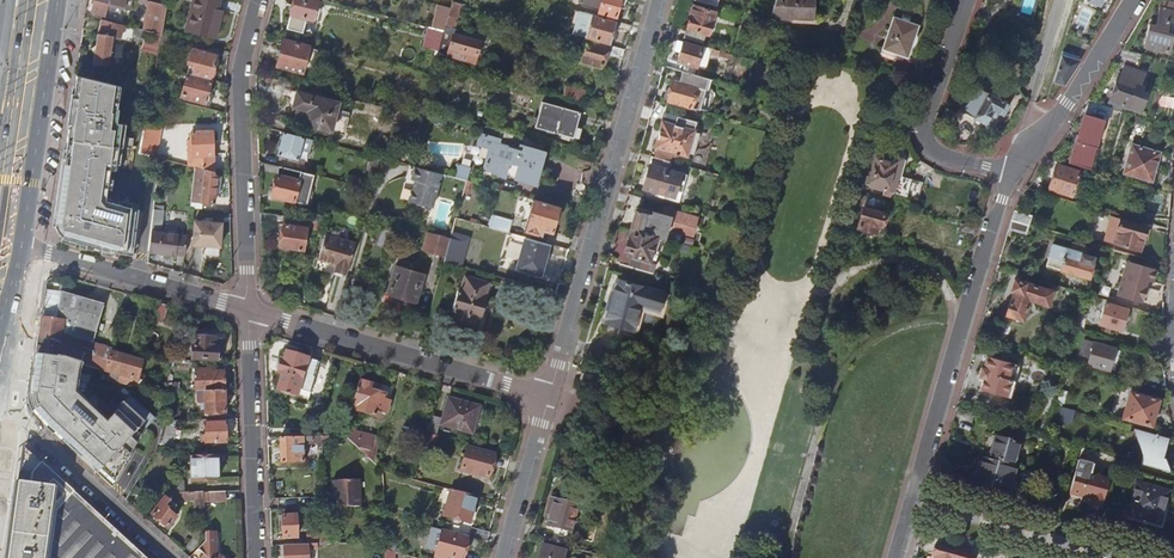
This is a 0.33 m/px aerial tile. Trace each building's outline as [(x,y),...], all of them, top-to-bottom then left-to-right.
[(93,11),(106,15),(109,1),(126,5),(127,0),(96,0),(93,11)] [(210,36),(217,9),(220,0),(193,0),(185,30),(210,36)] [(318,0),(295,0),(287,28),(305,33),(308,18),(313,19),(318,0)] [(580,1),(600,7),(598,15),(615,19),(616,16),(617,16),(620,6),(625,7),(627,0),(580,0),(580,1)] [(785,19),(815,19),(814,0),(785,0),(785,19)] [(1161,7),(1172,10),(1173,3),(1173,2),(1166,0),(1162,0),(1161,7)] [(149,1),(144,30),(162,35),(167,5),(149,1)] [(686,37),(704,42),(706,33),(710,34),(716,10),(694,4),(687,27),(688,27),(686,37)] [(469,11),(451,6),(446,24),(462,28),(464,29),(469,11)] [(1161,7),(1159,7),(1156,19),(1155,19),(1152,20),(1150,21),(1150,24),(1144,46),(1169,52),(1172,34),(1165,33),(1169,20),(1171,20),(1173,10),(1172,10),(1161,7)] [(222,10),(217,9),(210,36),(214,37),(222,10)] [(616,33),(619,21),(615,19),(598,15),(581,10),(575,32),(609,42),(612,32),(616,33)] [(894,17),(884,48),(908,56),(917,25),(894,17)] [(122,40),(125,27),(101,22),(99,33),(98,34),(97,46),(93,45),(92,46),(92,51),(92,52),(95,53),(94,64),(110,67),(115,38),(122,40)] [(460,35),(462,28),(446,24),(446,25),(444,30),(443,34),(440,51),(458,55),(459,57),(476,62),(482,41),(484,34),(473,31),(470,38),(460,35)] [(300,72),(307,45),(285,38),(278,65),(300,72)] [(606,52),(624,57),(626,48),(609,44),(609,45),(587,39),(582,57),(603,64),(606,52)] [(701,52),(703,47),(683,41),(676,68),(695,74),(701,52)] [(703,45),(703,47),(701,52),(708,54),(709,52),(710,47),(703,45)] [(194,65),(192,74),(212,79),(218,55),(193,49),(190,62),(193,63),(193,65),(194,65)] [(1055,79),(1065,82),(1079,60),(1062,55),(1055,79)] [(1143,71),(1125,65),(1120,78),(1118,77),(1111,99),(1125,104),(1123,108),(1141,113),(1149,87),(1142,85),(1144,72),(1143,71)] [(209,93),(212,79),(192,74),(187,73),(182,98),(211,105),(213,94),(209,93)] [(120,86),(76,75),(55,217),(55,226),(56,230),(58,232),(59,234),(62,236),(65,237),(68,237),(70,237),(69,240),(109,251),(110,249),(133,255),(138,209),(111,201),(111,204),(103,201),(104,189),(107,190),(111,163),(120,164),(123,147),(132,148),(134,138),(124,137),(126,123),(116,122),(119,107),(117,106),(120,86)] [(691,106),(692,105),(699,107),(704,87),(694,84),(695,80),(687,78),(686,81),(674,78),(668,99),(691,106)] [(567,84),(564,94),(585,100),(587,90),(567,84)] [(1004,115),(1010,105),(976,86),(962,111),(986,124),(991,115),(995,118),(998,113),(1004,115)] [(332,131),(339,102),(298,91),(294,106),(302,108),(299,122),(305,124),(304,129),(329,136),(330,131),(332,131)] [(1173,106),(1173,96),(1162,92),(1159,102),(1173,106)] [(573,137),(580,112),(543,101),(536,126),(573,137)] [(655,145),(688,155),(698,120),(665,111),(655,145)] [(1086,119),(1067,161),(1087,169),(1103,125),(1095,122),(1086,119)] [(141,153),(156,157),(162,128),(146,125),(141,153)] [(202,165),(203,168),(214,171),(214,130),(193,130),(193,138),(189,138),(189,147),(193,147),(194,165),(202,165)] [(544,149),(546,142),(510,132),(502,130),(500,136),(544,149)] [(299,158),(305,137),(284,132),(279,154),(299,158)] [(484,150),(496,153),(499,140),(488,137),(484,150)] [(494,157),(488,156),(485,169),(494,171),(505,176),(510,162),(520,163),(516,177),(534,183),(543,151),(522,144),(520,149),(515,147),(515,144),(499,140),(496,153),(494,157)] [(1131,173),(1151,179),(1159,151),(1139,145),(1131,173)] [(882,160),(878,159),(871,186),(895,193),(904,159),(884,154),(882,160)] [(670,168),(671,160),(653,155),(644,187),(675,196),(682,171),(679,171),(670,168)] [(679,171),(681,163),(671,160),(670,168),(679,171)] [(459,163),(455,176),(468,180),(472,167),(459,163)] [(1049,187),(1071,195),(1079,171),(1057,163),(1049,187)] [(443,173),(416,165),(413,179),(417,180),(414,188),(413,188),(410,200),(420,203),(423,200),(426,201),(425,204),(434,207),(443,173)] [(314,174),(279,166),(272,195),(294,200),(296,192),(309,195),(314,174)] [(214,174),(214,171),(203,168),(195,167),(191,200),(191,202),(215,203),(216,190),(217,175),(218,174),(214,174)] [(296,192),(294,200),(306,204),(309,195),(296,192)] [(553,230),(560,205),(534,198),(526,228),(542,233),(544,227),(553,230)] [(657,235),(662,236),(665,227),(692,234),(697,215),(665,206),(662,216),(637,209),(625,249),(634,251),(630,265),(651,271),(654,261),(650,260),(657,235)] [(858,228),(880,234),(886,214),(864,208),(858,228)] [(163,210),(155,209),(152,228),(161,229),(163,210)] [(1032,215),(1015,209),(1013,216),(1012,219),(1029,224),(1032,215)] [(494,214),(490,227),(509,232),(512,219),(494,214)] [(299,226),(300,217),(285,215),(281,246),(304,249),(307,227),(299,226)] [(1026,233),(1029,224),(1012,219),(1009,229),(1026,233)] [(1114,242),(1140,249),(1143,236),(1147,237),(1149,229),(1145,228),(1146,226),(1120,219),(1114,242)] [(223,222),(195,220),(194,245),(221,246),(223,222)] [(958,232),(975,237),(978,228),(961,223),(958,232)] [(187,235),(152,231),(152,232),(152,233),(150,250),(150,251),(185,255),(187,235)] [(451,237),(468,242),(470,236),(453,231),(451,237)] [(430,250),(446,255),(451,237),(435,233),(430,250)] [(335,273),(347,276),(356,244),(326,235),(318,260),(337,265),(335,273)] [(654,261),(662,236),(657,235),(650,260),(654,261)] [(468,242),(451,237),(446,255),(445,260),(462,265),(468,242)] [(541,273),(548,250),(525,243),(518,267),(541,273)] [(1072,273),(1088,278),(1092,264),(1094,264),(1096,257),(1086,254),(1088,247),(1073,243),(1071,250),(1053,245),(1047,266),(1072,273)] [(1126,260),(1118,295),(1142,300),(1142,299),(1144,299),(1147,286),(1145,286),(1147,280),(1153,281),(1156,268),(1126,260)] [(413,267),(402,264),(401,267),(395,266),(387,293),(415,302),(423,274),(412,270),(413,267)] [(488,281),(465,275),(462,288),(458,287),(452,310),(455,312),(452,324),(474,330),(478,318),(481,318),(488,295),(485,294),(488,281)] [(650,334),(662,290),(619,277),(606,321),(649,333),(650,334)] [(1016,279),(1013,290),(1017,291),(1013,301),(1012,300),(1007,315),(1024,320),(1031,299),(1049,304),(1054,290),(1016,279)] [(59,344),(74,350),(79,339),(89,343),(93,345),(94,343),(104,305),(60,292),(56,320),(41,318),(35,356),(48,359),(57,360),(58,358),(59,344)] [(1128,308),(1106,302),(1099,327),(1110,330),(1111,327),(1122,330),(1128,308)] [(998,334),(980,328),(978,337),(996,342),(998,334)] [(219,349),(216,349),(216,338),(193,337),(192,359),(218,361),(218,360),(221,360),(221,351),(219,351),(219,349)] [(74,350),(85,355),(89,343),(79,339),(74,350)] [(1089,340),(1086,350),(1097,353),(1093,366),(1111,370),(1117,349),(1106,345),(1106,342),(1100,341),(1099,344),(1089,340)] [(1150,341),(1147,351),(1163,355),(1163,345),(1150,341)] [(89,343),(85,355),(81,365),(83,366),(105,372),(112,349),(94,343),(93,345),(89,343)] [(74,350),(59,344),(58,358),(81,365),(85,355),(74,350)] [(118,384),(136,388),(143,382),(140,381),(145,361),(123,355),(124,353),(112,349),(105,372),(105,374),(110,375),(109,382),(118,384)] [(286,352),(284,359),(282,359),(278,372),(283,374),(280,382),(280,392),(284,393),(284,394),(287,395),(288,394),(307,400),(319,361),(286,352)] [(1020,365),(988,355),(984,367),(982,367),(979,376),(984,378),(981,389),(1011,397),(1020,365)] [(81,365),(58,358),(57,360),(48,359),(35,356),(30,396),(30,401),(30,406),(31,409),(33,413),(39,419),(49,430),(112,489),(137,446),(143,440),(141,439),(149,430),(123,404),(109,419),(110,420),(108,423),(78,394),(83,366),(81,365)] [(224,372),(211,372),(211,368),(197,368),(197,392),(204,392),(211,392),(224,391),(224,372)] [(372,381),(360,377),(352,408),(379,416),(380,410),(386,412),(390,400),(384,398),(386,391),(371,386),(372,381)] [(1151,378),(1149,386),(1167,391),(1167,390),(1166,382),(1151,378)] [(1156,399),(1169,403),(1167,391),(1149,386),(1146,396),(1150,397),(1149,400),(1131,394),(1124,419),(1151,428),(1159,402),(1155,401),(1156,399)] [(225,413),(224,391),(211,392),(204,392),(205,414),(225,413)] [(1127,395),(1118,393),(1114,412),(1122,414),(1127,395)] [(478,402),(461,397),(460,401),(449,398),(441,424),(472,432),(474,422),(473,422),(478,402)] [(441,418),(431,415),(426,432),(437,435),(441,418)] [(205,436),(201,436),(201,444),(226,443),(225,426),(205,426),(205,436)] [(373,436),(346,428),(344,435),(367,456),(373,436)] [(1138,444),(1141,432),(1131,429),(1143,458),(1146,447),(1138,444)] [(1161,459),(1166,440),(1141,432),(1138,444),(1146,447),(1143,458),(1141,464),(1168,472),(1163,460),(1161,459)] [(313,441),(313,436),(280,437),(281,464),(303,462),(303,441),(313,441)] [(996,438),(990,459),(1015,466),(1021,445),(996,438)] [(488,477),(494,454),(467,447),(460,470),(488,477)] [(21,454),(7,557),(144,557),(28,452),(25,455),(21,454)] [(1009,493),(1016,467),(1015,466),(990,459),(980,456),(973,482),(1009,493)] [(190,458),(190,467),(187,468),(187,471),(191,472),(191,482),(216,482),(216,471),(220,470),(220,457),(190,458)] [(1102,508),(1110,481),(1077,471),(1070,493),(1092,499),(1090,505),(1102,508)] [(336,492),(337,507),(361,506),(359,479),(333,480),(333,492),(336,492)] [(167,483),(167,493),(184,493),(183,482),(167,483)] [(1128,514),(1160,524),(1170,492),(1137,482),(1128,514)] [(469,522),(476,496),(451,489),(444,515),(469,522)] [(224,501),(225,491),(207,492),(208,502),(224,501)] [(194,510),(203,510),(202,492),(184,493),(167,493),(165,493),(165,494),(162,497),(164,499),(151,515),(160,522),(159,524),(164,528),(165,526),(168,528),(177,517),(171,512),(176,506),(173,503),(175,501),(195,502),(194,510)] [(560,529),(556,542),(565,545),(569,532),(570,532),(578,506),(554,499),(547,525),(560,529)] [(296,515),(282,515),(283,539),(297,538),(296,515)] [(472,526),(469,535),(488,540),(490,532),(472,526)] [(430,528),(428,549),(437,550),(438,529),(430,528)] [(468,537),(443,530),(436,556),(442,557),(446,557),(447,556),(455,557),(463,557),(468,537)] [(202,557),(220,557),(217,555),(217,556),(215,555),(215,533),(204,533),(204,542),(197,549),(204,556),(202,557)] [(306,535),(306,544),(317,544),(326,543),(326,534),(306,535)] [(317,544),(306,544),(283,545),(284,557),(308,557),(307,549),(317,548),(317,544)] [(542,545),(539,557),(563,557),(565,551),(542,545)] [(958,552),(935,545),(932,556),(935,557),(934,557),(956,557),(958,552)] [(397,550),(386,550),(386,557),(397,557),(397,550)]
